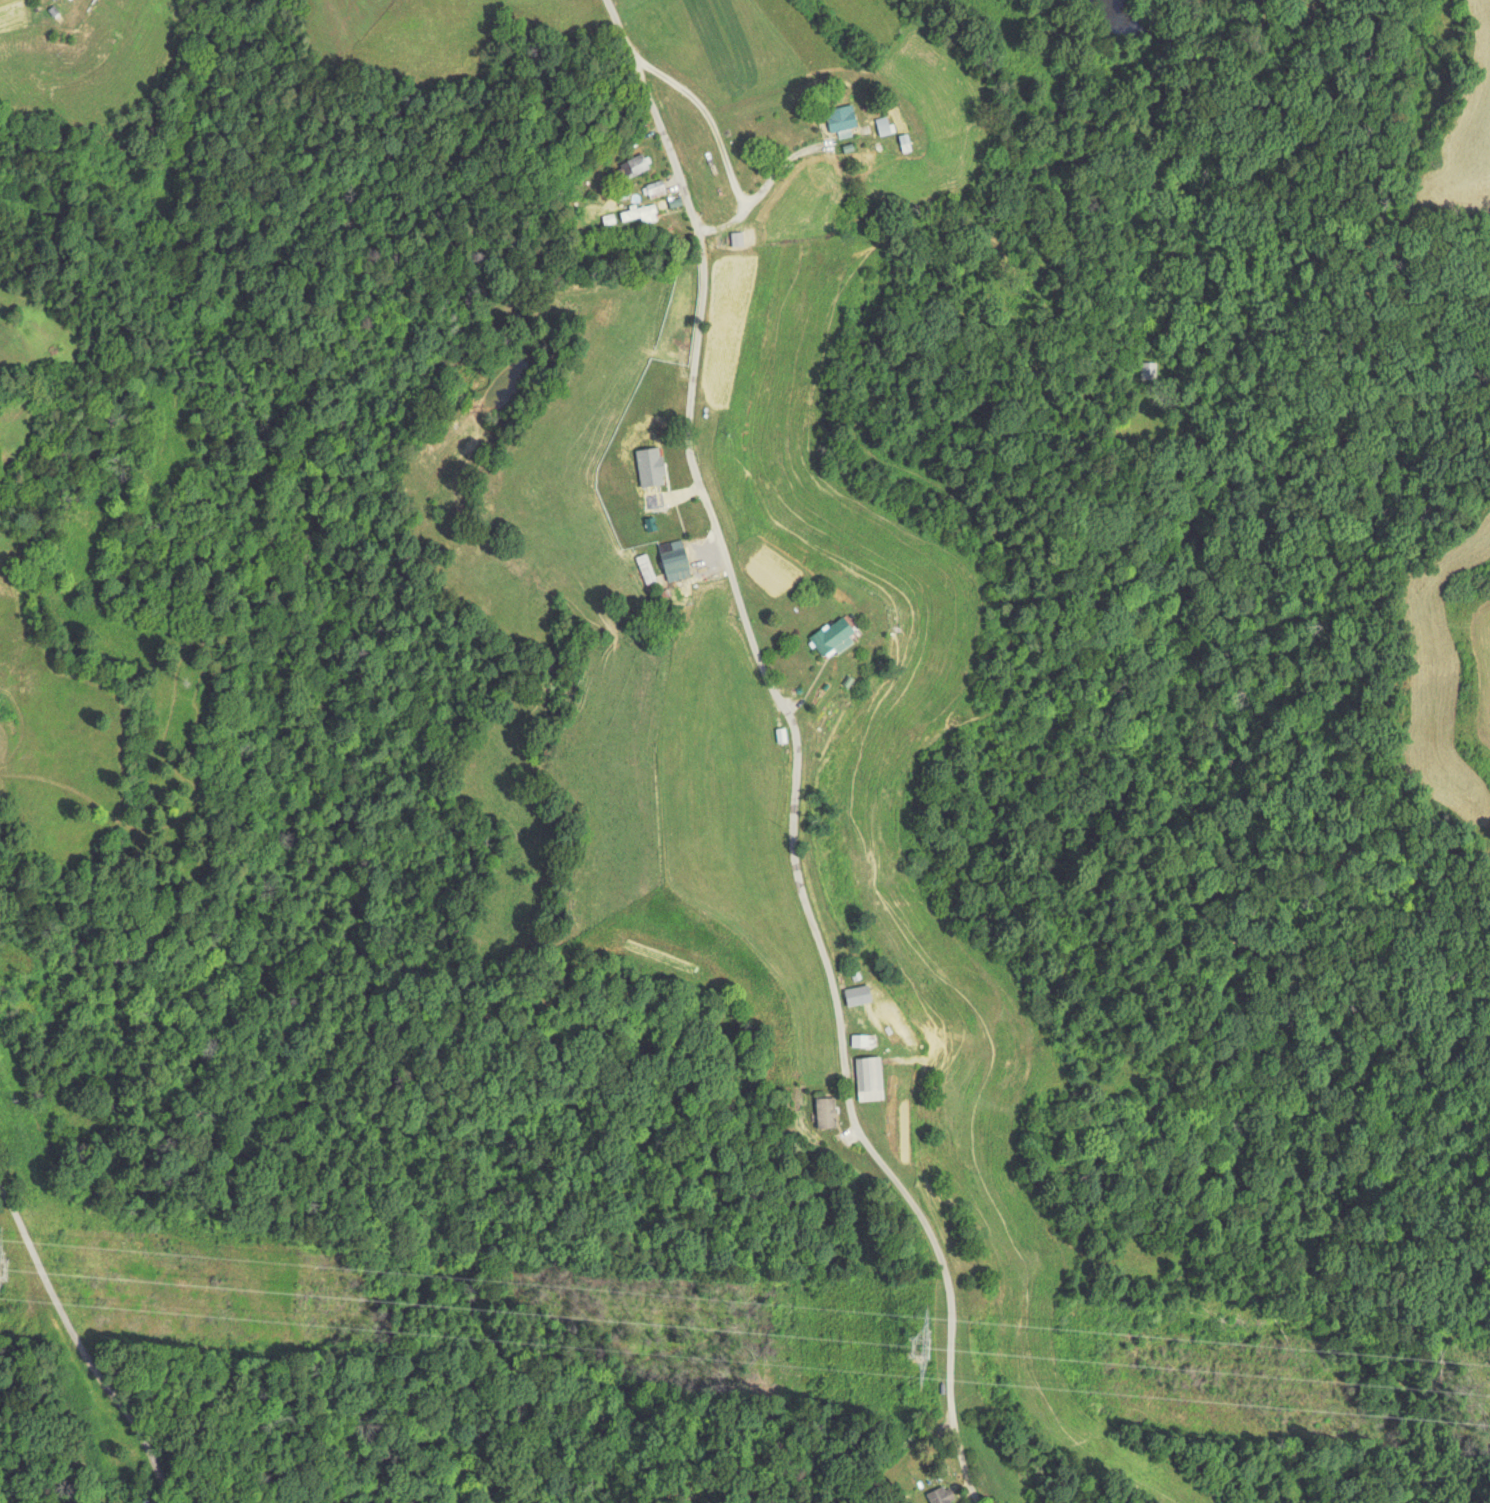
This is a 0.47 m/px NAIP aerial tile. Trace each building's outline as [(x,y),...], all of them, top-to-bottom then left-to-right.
[(824,110),(830,133),(856,126),(851,104),(824,110)] [(654,165),(644,150),(620,165),(629,180),(654,165)] [(666,192),(661,180),(645,186),(650,199),(666,192)] [(656,211),(654,203),(620,214),(623,222),(656,211)] [(1165,362),(1150,362),(1150,382),(1165,382),(1165,362)] [(658,544),(665,583),(689,579),(682,539),(658,544)] [(649,589),(659,585),(646,553),(635,558),(649,589)] [(846,638),(853,633),(840,615),(810,640),(824,656),(835,647),(838,652),(850,643),(846,638)] [(852,1047),(873,1047),(873,1035),(852,1035),(852,1047)] [(855,1058),(857,1101),(882,1100),(880,1057),(855,1058)] [(835,1129),(834,1098),(815,1098),(816,1129),(835,1129)] [(947,1483),(926,1493),(931,1502),(952,1502),(951,1501),(955,1499),(947,1483)]
